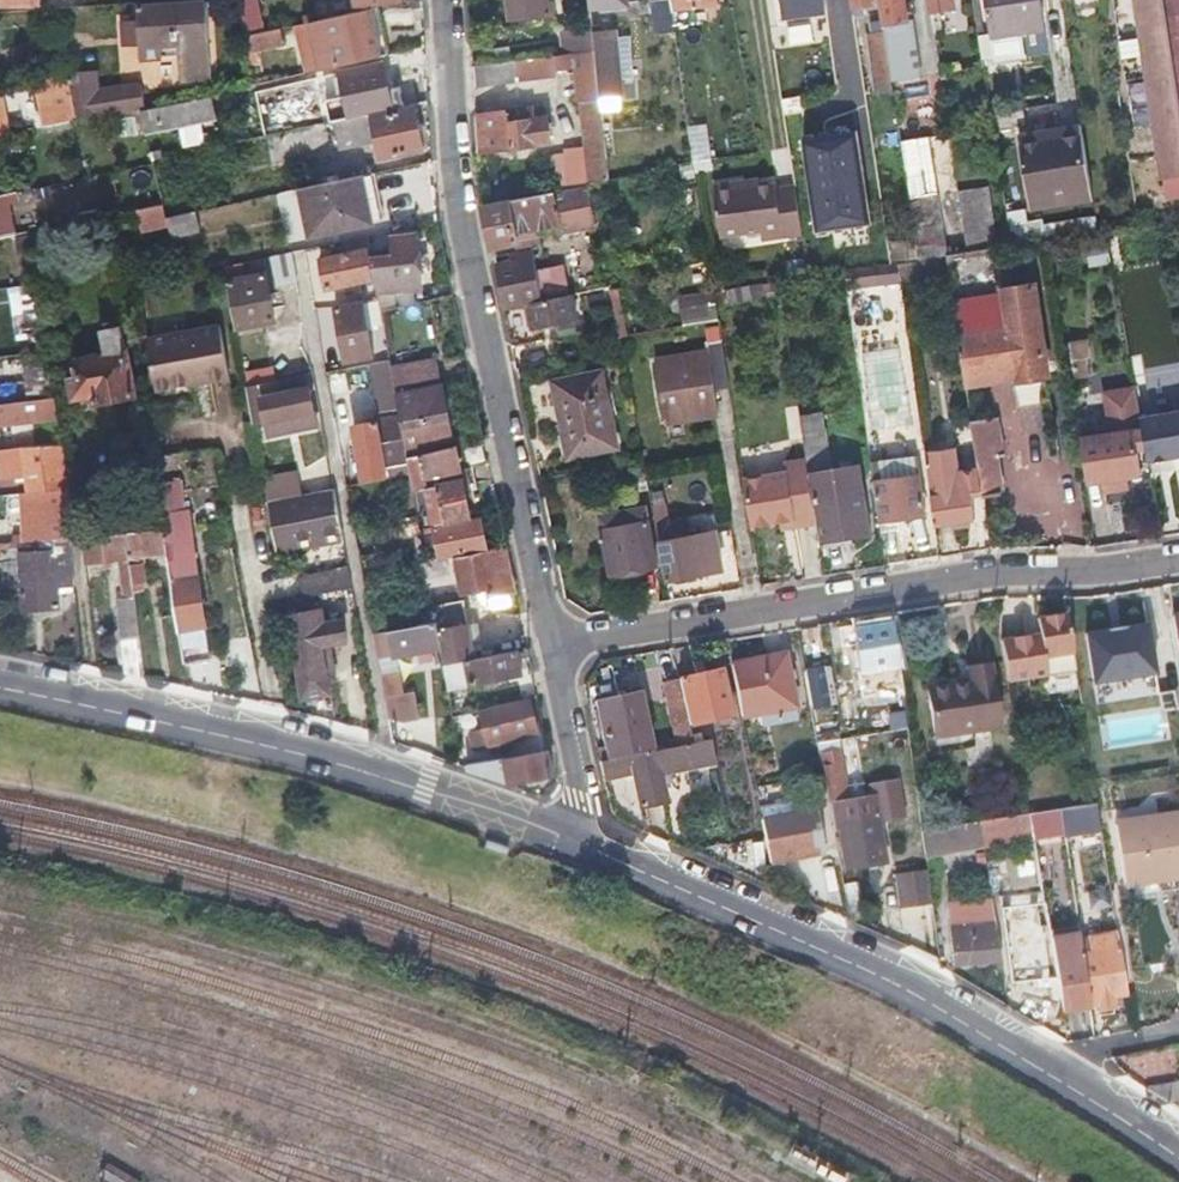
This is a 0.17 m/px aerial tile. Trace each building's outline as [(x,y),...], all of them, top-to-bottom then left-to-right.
[(262,27),(256,0),(237,0),(242,31),(262,27)] [(512,21),(547,17),(545,0),(510,0),(512,21)] [(610,6),(630,3),(629,0),(590,0),(591,8),(610,6)] [(673,23),(671,0),(650,0),(654,32),(674,30),(673,23)] [(673,23),(684,21),(695,20),(693,6),(716,2),(715,0),(671,0),(673,23)] [(826,0),(784,0),(785,12),(827,6),(826,0)] [(907,13),(907,9),(915,8),(914,0),(879,0),(882,20),(886,44),(891,75),(912,71),(904,18),(908,17),(907,13)] [(978,39),(1046,29),(1042,0),(972,0),(978,39)] [(1163,176),(1178,174),(1178,91),(1166,0),(1138,0),(1163,176)] [(1178,91),(1178,0),(1166,0),(1178,91)] [(130,19),(123,20),(116,20),(116,44),(130,43),(132,80),(200,78),(197,1),(129,6),(130,19)] [(372,5),(340,12),(309,18),(318,65),(381,52),(372,5)] [(912,16),(908,17),(904,18),(912,71),(919,70),(912,16)] [(871,46),(886,44),(882,20),(868,22),(871,46)] [(605,23),(592,25),(593,29),(595,44),(603,124),(626,121),(621,81),(633,79),(630,48),(617,50),(616,31),(606,32),(605,23)] [(277,24),(262,27),(242,31),(245,45),(281,38),(277,24)] [(561,33),(564,49),(595,44),(593,29),(561,33)] [(564,49),(557,50),(551,51),(553,65),(573,62),(576,99),(581,99),(589,181),(609,177),(603,124),(595,44),(564,49)] [(475,65),(475,75),(476,85),(518,78),(515,58),(475,65)] [(260,60),(248,62),(250,79),(274,74),(273,66),(262,68),(260,60)] [(347,99),(350,111),(365,108),(392,102),(383,61),(342,70),(347,99)] [(67,70),(44,75),(53,119),(75,114),(67,70)] [(33,77),(42,121),(53,119),(44,75),(33,77)] [(142,101),(144,113),(147,125),(211,112),(206,88),(142,101)] [(328,103),(330,115),(350,111),(347,99),(328,103)] [(330,115),(336,142),(371,135),(377,166),(422,157),(411,101),(366,110),(365,108),(350,111),(330,115)] [(551,139),(549,126),(548,114),(535,116),(534,108),(477,114),(479,149),(551,139)] [(338,153),(336,142),(330,115),(292,123),(294,131),(290,132),(297,162),(338,153)] [(1079,120),(1049,125),(1018,130),(1028,190),(1090,180),(1079,120)] [(294,131),(292,123),(279,126),(281,134),(290,132),(294,131)] [(692,160),(699,159),(706,158),(704,141),(688,131),(692,160)] [(295,163),(299,183),(355,171),(351,151),(338,153),(297,162),(295,163)] [(355,171),(299,183),(296,184),(306,230),(377,215),(368,168),(355,171)] [(991,210),(988,194),(986,178),(971,181),(972,187),(960,189),(969,250),(997,246),(991,210)] [(126,186),(129,204),(158,198),(155,180),(126,186)] [(1031,205),(1092,195),(1090,180),(1028,190),(1031,205)] [(731,182),(740,234),(762,231),(763,240),(805,234),(797,185),(777,188),(776,184),(739,189),(737,181),(731,182)] [(721,236),(740,234),(731,182),(712,186),(721,236)] [(490,247),(503,244),(515,242),(513,231),(557,222),(552,190),(495,203),(482,204),(490,247)] [(938,191),(910,196),(920,258),(947,254),(948,253),(938,191)] [(4,192),(0,193),(0,232),(12,229),(4,192)] [(163,212),(165,221),(167,231),(199,225),(195,205),(163,212)] [(77,224),(78,230),(105,224),(102,210),(75,216),(77,224)] [(1014,242),(1029,240),(1045,238),(1041,217),(1010,222),(1014,242)] [(84,261),(80,242),(78,230),(77,224),(41,231),(43,241),(30,244),(34,271),(84,261)] [(317,239),(321,255),(363,247),(359,231),(317,239)] [(390,256),(365,260),(369,277),(372,293),(419,285),(409,233),(386,238),(390,256)] [(292,276),(286,246),(268,249),(273,279),(292,276)] [(997,246),(969,250),(948,253),(947,254),(954,295),(1003,288),(997,246)] [(369,277),(365,260),(363,247),(321,255),(317,256),(323,285),(369,277)] [(571,292),(540,298),(531,256),(498,262),(505,305),(528,301),(534,327),(577,318),(571,292)] [(845,268),(846,278),(847,289),(879,283),(877,264),(845,268)] [(229,318),(250,315),(270,311),(263,265),(221,273),(229,318)] [(17,326),(41,322),(34,276),(10,280),(17,326)] [(966,379),(1007,372),(1048,366),(1034,284),(1003,288),(954,295),(966,379)] [(367,297),(354,299),(341,301),(351,351),(376,346),(367,297)] [(185,327),(194,374),(222,369),(213,322),(185,327)] [(76,361),(78,368),(79,376),(72,377),(76,396),(91,393),(93,402),(133,393),(118,326),(100,329),(105,355),(76,361)] [(185,327),(178,328),(143,334),(152,382),(194,374),(185,327)] [(699,413),(666,420),(666,421),(718,413),(715,392),(730,389),(722,340),(708,343),(709,352),(688,356),(699,413)] [(1070,344),(1074,362),(1080,361),(1077,343),(1070,344)] [(383,404),(394,402),(391,389),(386,362),(384,353),(373,354),(383,404)] [(395,411),(401,439),(446,429),(443,412),(440,398),(437,380),(434,381),(430,354),(386,362),(391,389),(394,402),(395,411)] [(657,362),(666,420),(699,413),(688,356),(683,357),(657,362)] [(1080,361),(1074,362),(1077,381),(1084,380),(1080,361)] [(600,370),(576,375),(552,379),(565,454),(613,445),(600,370)] [(259,392),(257,374),(240,377),(251,434),(312,423),(305,384),(259,392)] [(1118,436),(1104,438),(1084,441),(1091,479),(1106,477),(1108,487),(1127,484),(1126,473),(1139,471),(1136,449),(1146,447),(1136,390),(1111,394),(1118,436)] [(8,420),(7,414),(14,413),(54,407),(52,392),(0,399),(0,421),(8,420)] [(440,398),(443,412),(450,410),(447,397),(440,398)] [(403,451),(401,439),(395,411),(359,417),(368,470),(392,466),(391,458),(404,456),(403,451)] [(14,413),(7,414),(8,420),(0,421),(0,440),(17,438),(14,413)] [(865,489),(853,491),(841,493),(831,427),(828,427),(826,413),(801,417),(807,457),(817,519),(820,539),(871,531),(865,489)] [(999,491),(997,474),(994,457),(1001,456),(996,420),(972,423),(979,466),(981,486),(983,493),(999,491)] [(20,488),(66,484),(59,436),(14,441),(20,488)] [(454,442),(403,451),(404,456),(406,468),(408,477),(422,475),(459,468),(454,442)] [(926,449),(936,520),(974,516),(970,487),(981,486),(979,466),(961,468),(957,445),(926,449)] [(391,458),(392,466),(393,470),(406,468),(404,456),(391,458)] [(896,516),(911,514),(925,512),(918,456),(871,462),(880,532),(899,528),(896,516)] [(794,523),(817,519),(807,457),(786,460),(788,471),(744,479),(752,524),(780,519),(793,517),(794,523)] [(473,488),(469,467),(459,468),(463,490),(473,488)] [(459,468),(422,475),(424,486),(432,522),(468,515),(463,490),(459,468)] [(259,476),(263,497),(298,491),(295,481),(293,471),(259,476)] [(424,486),(422,475),(408,477),(410,489),(424,486)] [(298,491),(263,497),(272,547),(340,535),(330,485),(298,491)] [(648,494),(653,522),(665,520),(659,492),(648,494)] [(104,495),(106,525),(150,522),(149,497),(119,499),(118,494),(104,495)] [(596,512),(607,571),(653,563),(643,504),(596,512)] [(653,522),(656,538),(688,532),(685,516),(665,520),(653,522)] [(794,523),(793,517),(780,519),(781,525),(794,523)] [(430,547),(434,546),(438,546),(440,556),(486,547),(481,521),(427,530),(430,547)] [(127,531),(133,581),(148,579),(145,553),(165,551),(163,528),(127,531)] [(144,678),(133,581),(127,531),(86,535),(88,557),(119,555),(124,595),(113,596),(121,672),(144,678)] [(656,538),(663,575),(699,568),(699,564),(719,561),(715,535),(705,537),(705,542),(694,544),(692,531),(688,532),(656,538)] [(404,566),(424,561),(418,532),(407,534),(409,544),(400,546),(404,566)] [(57,545),(39,546),(21,547),(23,605),(61,605),(58,556),(74,555),(72,536),(57,537),(57,545)] [(476,556),(465,559),(454,561),(460,590),(484,586),(486,594),(513,588),(504,546),(475,552),(476,556)] [(179,661),(192,660),(204,658),(193,552),(166,555),(179,661)] [(450,586),(445,558),(424,561),(427,577),(430,590),(450,586)] [(427,577),(424,561),(404,566),(407,581),(427,577)] [(349,587),(347,576),(345,566),(296,575),(300,595),(315,593),(349,587)] [(318,606),(315,593),(300,595),(281,598),(284,612),(318,606)] [(317,642),(329,640),(340,638),(335,615),(320,618),(318,606),(284,612),(298,693),(325,688),(317,642)] [(462,608),(434,613),(436,620),(438,631),(466,626),(462,608)] [(890,612),(870,615),(851,618),(859,671),(898,666),(890,612)] [(1033,635),(1039,677),(1079,672),(1070,612),(1039,617),(1041,634),(1033,635)] [(441,648),(438,631),(436,620),(371,633),(377,661),(441,648)] [(472,656),(469,641),(466,626),(438,631),(441,648),(444,661),(472,656)] [(1007,682),(1039,677),(1033,635),(1000,641),(1007,682)] [(513,648),(472,656),(444,661),(448,681),(517,668),(513,648)] [(732,663),(741,718),(764,714),(766,724),(796,718),(785,654),(732,663)] [(967,676),(953,679),(962,729),(998,724),(988,661),(965,666),(967,676)] [(1178,696),(1178,665),(1165,667),(1169,698),(1178,696)] [(403,669),(386,673),(390,697),(408,693),(403,669)] [(721,670),(677,679),(686,723),(730,714),(721,670)] [(686,723),(677,679),(661,683),(673,741),(689,738),(686,723)] [(962,729),(953,679),(927,683),(934,733),(955,730),(962,729)] [(598,700),(609,757),(652,749),(639,692),(598,700)] [(510,744),(509,738),(508,733),(537,727),(532,701),(484,710),(492,748),(510,744)] [(957,738),(955,730),(934,733),(936,742),(957,738)] [(599,759),(601,768),(603,777),(633,772),(639,804),(673,799),(667,772),(706,765),(707,769),(715,767),(710,739),(652,749),(609,757),(599,759)] [(475,763),(473,767),(486,772),(510,780),(551,772),(547,749),(475,763)] [(849,811),(845,787),(841,762),(825,765),(835,822),(837,821),(845,864),(884,858),(876,814),(841,820),(839,813),(849,811)] [(1062,802),(1063,808),(1078,805),(1077,799),(1062,802)] [(1058,809),(1059,822),(1099,815),(1097,803),(1078,805),(1063,808),(1058,809)] [(815,809),(760,818),(769,861),(823,852),(815,809)] [(1028,814),(976,821),(979,841),(1031,834),(1028,814)] [(1116,827),(1126,897),(1178,890),(1178,818),(1116,827)] [(976,821),(921,830),(924,853),(980,845),(979,841),(976,821)] [(898,907),(931,903),(926,869),(894,873),(898,907)] [(954,966),(999,960),(988,897),(944,904),(954,966)] [(1009,985),(1055,978),(1049,940),(1044,911),(1000,917),(1009,985)] [(1079,956),(1087,1007),(1095,1006),(1096,1012),(1115,1010),(1112,996),(1124,995),(1115,932),(1087,936),(1089,950),(1078,951),(1079,956)] [(1060,1010),(1087,1007),(1079,956),(1065,958),(1062,938),(1049,940),(1055,978),(1060,1010)] [(1178,1101),(1178,1084),(1147,1089),(1165,1103),(1178,1101)]
